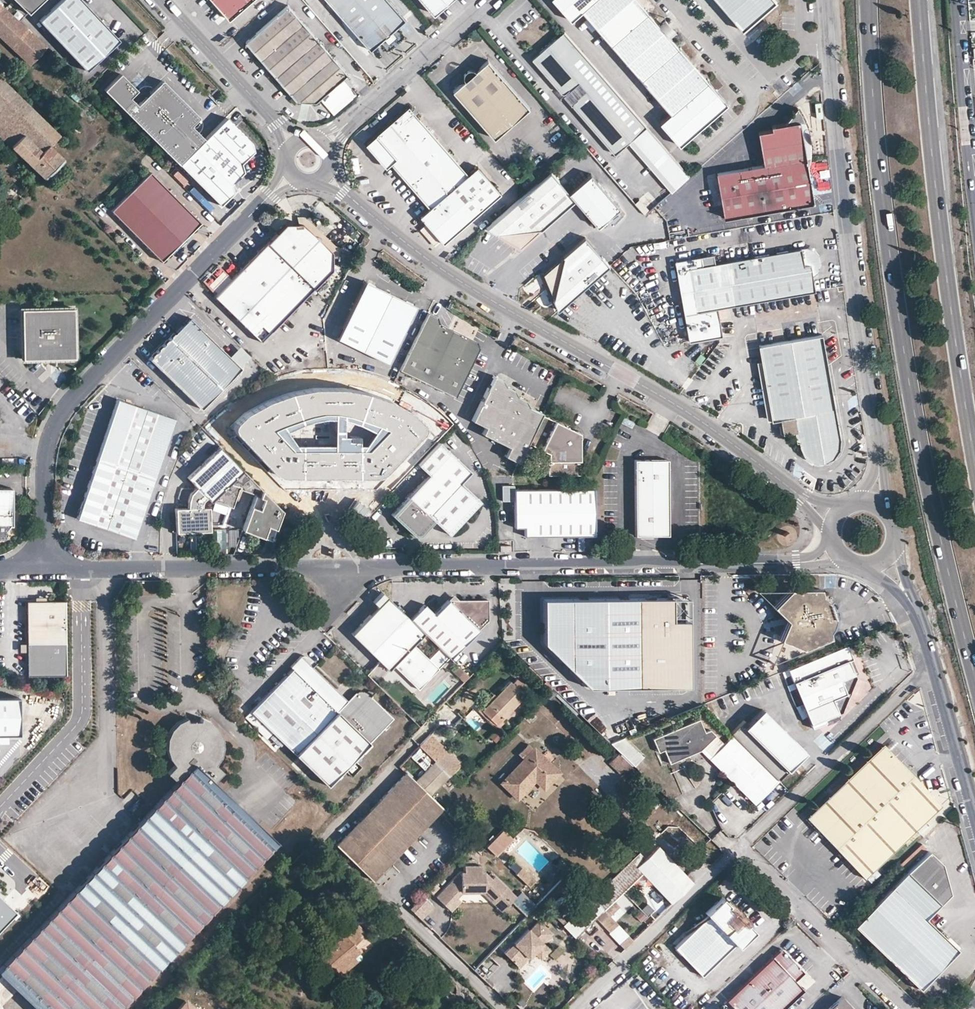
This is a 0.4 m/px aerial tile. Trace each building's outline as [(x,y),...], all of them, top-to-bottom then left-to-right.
[(30,15),(47,0),(15,0),(30,15)] [(39,21),(85,68),(117,37),(82,0),(60,0),(39,21)] [(232,19),(253,0),(215,0),(232,19)] [(371,50),(380,42),(398,27),(407,20),(389,0),(328,0),(371,50)] [(451,0),(427,0),(429,2),(437,12),(451,0)] [(670,114),(659,122),(679,145),(690,136),(688,133),(693,128),(695,132),(718,113),(715,109),(722,104),(715,97),(719,94),(694,65),(691,68),(686,63),(689,60),(668,35),(665,38),(654,26),(658,23),(638,0),(554,0),(572,20),(582,12),(670,114)] [(741,31),(751,22),(748,19),(752,16),(755,19),(771,6),(768,3),(771,0),(715,0),(741,31)] [(246,41),(294,97),(318,98),(347,73),(288,4),(246,41)] [(0,5),(0,37),(28,64),(44,46),(0,5)] [(654,26),(665,38),(668,35),(674,30),(663,18),(658,23),(654,26)] [(424,29),(429,35),(438,28),(433,22),(424,29)] [(389,53),(406,38),(398,27),(380,42),(389,53)] [(561,30),(537,50),(538,65),(560,90),(569,89),(574,96),(571,105),(609,149),(618,149),(626,142),(671,192),(689,177),(561,30)] [(453,89),(493,136),(504,127),(520,114),(528,107),(488,59),(476,69),(477,71),(478,74),(478,77),(476,80),(473,82),(469,83),(466,82),(463,80),(453,89)] [(462,77),(463,80),(466,82),(469,83),(473,82),(476,80),(478,77),(478,74),(477,71),(476,69),(473,67),(470,66),(467,67),(464,68),(462,71),(461,74),(462,77)] [(138,88),(122,71),(105,87),(121,104),(138,88)] [(200,116),(163,78),(137,103),(129,112),(178,163),(204,138),(191,124),(200,116)] [(41,177),(62,156),(48,143),(57,134),(0,79),(0,137),(41,177)] [(29,94),(39,103),(44,98),(33,89),(29,94)] [(137,103),(130,96),(121,104),(129,112),(137,103)] [(819,99),(809,100),(812,112),(821,111),(819,99)] [(717,172),(725,217),(814,201),(808,167),(810,161),(811,153),(811,144),(810,136),(809,129),(807,124),(805,118),(801,113),(797,107),(784,121),(771,123),(772,128),(759,130),(765,164),(717,172)] [(469,174),(410,108),(372,141),(382,152),(376,157),(386,169),(391,164),(429,207),(420,215),(444,241),(499,194),(501,192),(478,165),(476,167),(469,174)] [(249,142),(225,117),(204,138),(178,163),(218,202),(230,190),(229,183),(242,170),(239,161),(250,149),(249,142)] [(367,145),(376,157),(382,152),(372,141),(367,145)] [(149,169),(111,208),(164,260),(202,222),(149,169)] [(550,171),(486,228),(521,246),(575,199),(598,226),(619,207),(590,174),(569,192),(550,171)] [(329,255),(299,225),(283,226),(258,252),(304,297),(328,272),(329,255)] [(610,265),(585,237),(563,256),(564,256),(545,273),(555,298),(554,299),(559,310),(610,265)] [(691,267),(699,311),(706,310),(815,290),(813,278),(819,276),(822,274),(824,271),(825,264),(825,260),(823,254),(817,248),(814,247),(810,247),(691,267)] [(304,297),(258,252),(229,281),(212,299),(258,344),(304,297)] [(699,311),(691,267),(689,258),(663,262),(676,343),(711,337),(706,310),(699,311)] [(199,286),(212,299),(229,281),(216,269),(199,286)] [(414,306),(363,282),(336,339),(386,364),(414,306)] [(77,359),(76,309),(24,310),(25,360),(77,359)] [(453,331),(439,324),(437,318),(427,313),(399,370),(427,384),(453,331)] [(241,367),(189,317),(148,358),(200,409),(241,367)] [(476,342),(453,331),(427,384),(455,397),(479,349),(476,342)] [(759,345),(765,375),(827,364),(821,333),(759,345)] [(839,437),(827,364),(765,375),(772,420),(781,418),(783,433),(795,431),(797,440),(800,440),(801,445),(802,450),(805,453),(808,455),(811,457),(815,459),(820,459),(825,458),(830,456),(834,452),(837,448),(839,443),(839,437)] [(541,414),(542,412),(528,404),(524,398),(520,396),(515,390),(504,385),(500,379),(493,376),(471,420),(485,427),(482,432),(509,446),(505,455),(518,462),(527,444),(541,414)] [(176,420),(119,400),(99,456),(156,476),(176,420)] [(327,405),(275,405),(275,419),(250,419),(249,457),(275,457),(275,482),(301,482),(301,495),(327,494),(328,494),(327,405)] [(402,417),(376,417),(376,405),(329,405),(327,405),(328,494),(352,494),(353,482),(376,481),(376,456),(402,456),(402,417)] [(19,424),(23,428),(33,419),(29,414),(19,424)] [(569,426),(541,414),(527,444),(545,451),(545,475),(577,474),(578,445),(569,426)] [(470,470),(439,441),(417,464),(428,474),(391,514),(413,535),(419,535),(433,520),(448,534),(480,500),(460,482),(470,471),(470,470)] [(230,483),(243,471),(219,446),(188,477),(197,486),(189,494),(187,508),(176,509),(176,532),(210,531),(209,523),(221,522),(227,506),(233,507),(241,487),(230,483)] [(156,476),(99,456),(77,518),(134,539),(156,476)] [(667,458),(634,459),(636,534),(669,533),(667,458)] [(241,487),(259,494),(261,490),(243,471),(230,483),(239,486),(241,487)] [(0,486),(0,536),(4,536),(6,534),(6,532),(5,529),(3,528),(9,524),(12,524),(11,486),(0,486)] [(524,535),(595,534),(594,488),(515,489),(515,527),(524,527),(524,535)] [(259,494),(245,529),(274,538),(282,512),(261,490),(259,494)] [(215,545),(236,545),(236,528),(215,528),(215,545)] [(823,587),(792,587),(775,605),(789,620),(789,621),(789,623),(783,638),(804,650),(832,638),(831,633),(832,631),(834,629),(836,624),(837,619),(836,614),(835,608),(833,604),(830,600),(827,597),(825,595),(823,587)] [(409,619),(382,592),(372,602),(376,607),(351,633),(388,669),(392,665),(402,674),(404,671),(407,674),(405,677),(418,690),(449,658),(440,649),(429,660),(412,644),(419,636),(423,632),(409,619)] [(424,604),(409,619),(423,632),(427,636),(440,649),(449,658),(488,618),(486,597),(449,598),(435,613),(424,604)] [(681,597),(610,598),(609,685),(691,684),(689,618),(682,618),(681,597)] [(590,686),(609,685),(610,598),(545,600),(545,620),(528,621),(528,627),(590,686)] [(28,601),(28,643),(67,642),(66,600),(43,601),(43,607),(38,607),(33,601),(28,601)] [(67,674),(67,642),(28,643),(28,675),(67,674)] [(838,717),(857,674),(852,660),(853,660),(847,646),(788,670),(812,729),(826,723),(825,722),(838,717)] [(348,698),(301,654),(290,665),(292,667),(246,716),(258,727),(262,722),(296,754),(328,783),(393,712),(368,690),(364,687),(358,688),(355,689),(348,698)] [(316,660),(301,654),(312,665),(316,660)] [(456,664),(451,670),(463,682),(468,676),(456,664)] [(508,682),(487,704),(500,717),(507,710),(522,695),(508,682)] [(19,695),(0,695),(0,731),(20,731),(19,695)] [(522,695),(507,710),(512,715),(527,700),(522,695)] [(807,753),(761,707),(746,722),(742,718),(729,730),(734,735),(779,781),(807,753)] [(0,967),(0,971),(4,975),(17,988),(40,1008),(116,1008),(277,842),(215,782),(223,773),(215,765),(219,760),(222,756),(223,751),(224,744),(222,737),(220,731),(216,725),(210,721),(204,718),(197,717),(191,717),(184,718),(179,720),(174,725),(171,728),(169,733),(167,738),(166,743),(166,748),(167,752),(170,758),(173,762),(176,766),(168,774),(178,783),(0,967)] [(698,719),(651,738),(657,751),(662,749),(668,763),(700,749),(715,736),(710,730),(704,732),(698,719)] [(487,736),(494,742),(500,736),(493,729),(487,736)] [(620,733),(611,743),(618,750),(608,761),(623,775),(643,754),(620,733)] [(461,763),(431,735),(420,746),(435,761),(450,775),(461,763)] [(779,781),(734,735),(724,744),(710,758),(755,804),(779,781)] [(715,736),(700,749),(710,758),(724,744),(715,736)] [(807,817),(865,876),(939,806),(927,793),(910,775),(883,746),(807,817)] [(533,749),(502,782),(516,796),(534,778),(544,787),(557,773),(533,749)] [(450,775),(435,761),(416,782),(430,795),(450,775)] [(404,772),(336,844),(372,878),(441,806),(404,772)] [(513,838),(503,829),(487,846),(497,855),(513,838)] [(644,857),(636,865),(671,902),(692,881),(658,845),(644,857)] [(856,927),(921,989),(961,950),(946,936),(927,918),(951,893),(942,863),(929,850),(908,873),(856,927)] [(639,851),(630,859),(636,865),(644,857),(639,851)] [(594,916),(621,945),(623,947),(632,939),(630,937),(603,908),(642,871),(636,865),(630,859),(630,858),(592,896),(563,924),(574,935),(594,916)] [(438,892),(453,906),(462,896),(457,892),(463,885),(483,889),(492,898),(491,900),(501,910),(515,896),(494,875),(491,878),(483,870),(479,870),(480,863),(467,861),(466,867),(462,866),(438,892)] [(521,865),(515,872),(529,885),(536,878),(521,865)] [(362,895),(372,905),(378,899),(367,889),(362,895)] [(425,891),(413,904),(424,915),(436,902),(425,891)] [(674,947),(701,975),(735,943),(736,945),(752,930),(745,923),(741,918),(738,920),(730,912),(732,909),(727,905),(720,898),(705,912),(707,915),(674,947)] [(10,908),(0,899),(0,919),(10,908)] [(741,918),(745,923),(750,919),(732,900),(727,905),(732,909),(730,912),(738,920),(741,918)] [(648,903),(634,914),(640,921),(654,911),(648,903)] [(545,937),(554,927),(541,915),(532,925),(530,923),(507,948),(521,962),(536,946),(543,953),(552,944),(545,937)] [(356,922),(319,953),(333,970),(352,954),(370,938),(356,922)] [(735,1008),(784,1008),(805,989),(796,979),(805,972),(782,948),(726,999),(735,1008)] [(352,954),(333,970),(338,976),(357,959),(352,954)] [(17,988),(4,975),(0,979),(0,1006),(17,988)] [(173,1008),(199,1008),(184,996),(173,1008)] [(842,996),(828,1008),(850,1008),(852,1007),(842,996)]
